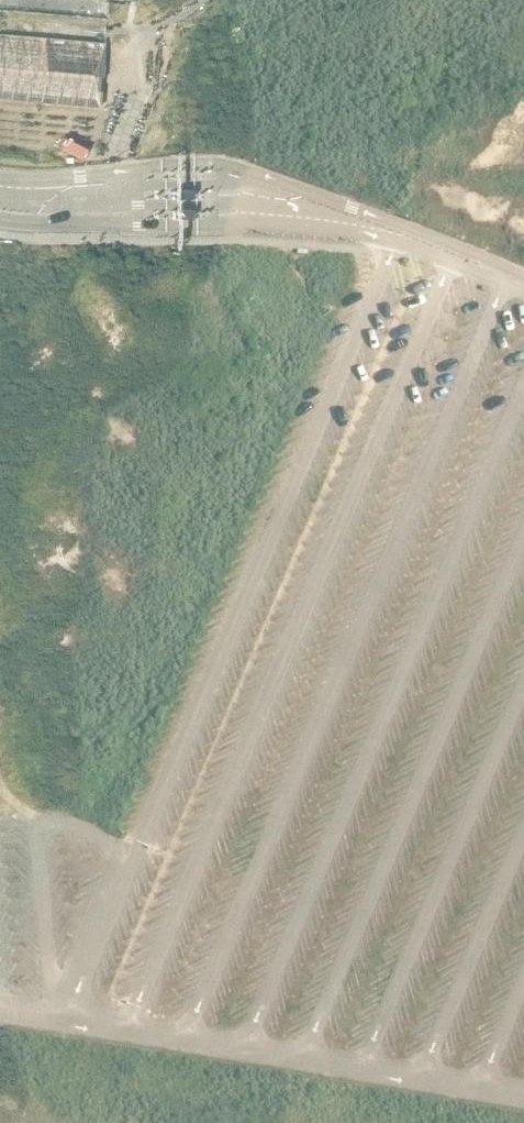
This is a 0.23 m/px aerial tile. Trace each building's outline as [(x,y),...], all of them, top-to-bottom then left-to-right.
[(94,110),(95,100),(96,90),(92,90),(93,78),(97,78),(100,41),(0,32),(0,102),(94,110)] [(189,201),(189,192),(173,193),(174,201),(189,201)] [(189,221),(189,213),(174,213),(174,222),(189,221)]
